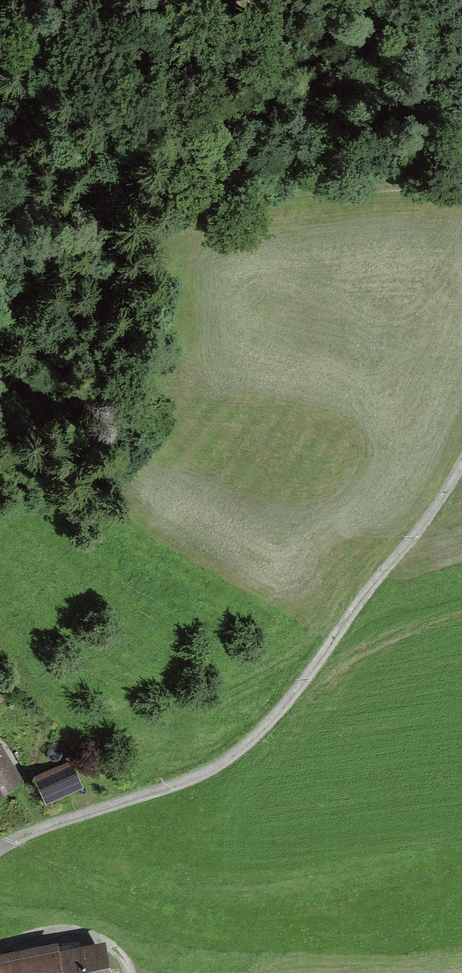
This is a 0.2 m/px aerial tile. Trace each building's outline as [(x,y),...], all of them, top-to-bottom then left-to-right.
[(14,786),(12,784),(23,777),(1,742),(0,743),(0,795),(14,786)] [(34,773),(46,801),(84,785),(73,758),(34,773)] [(0,956),(0,972),(113,972),(109,946),(61,954),(60,946),(0,956)]
